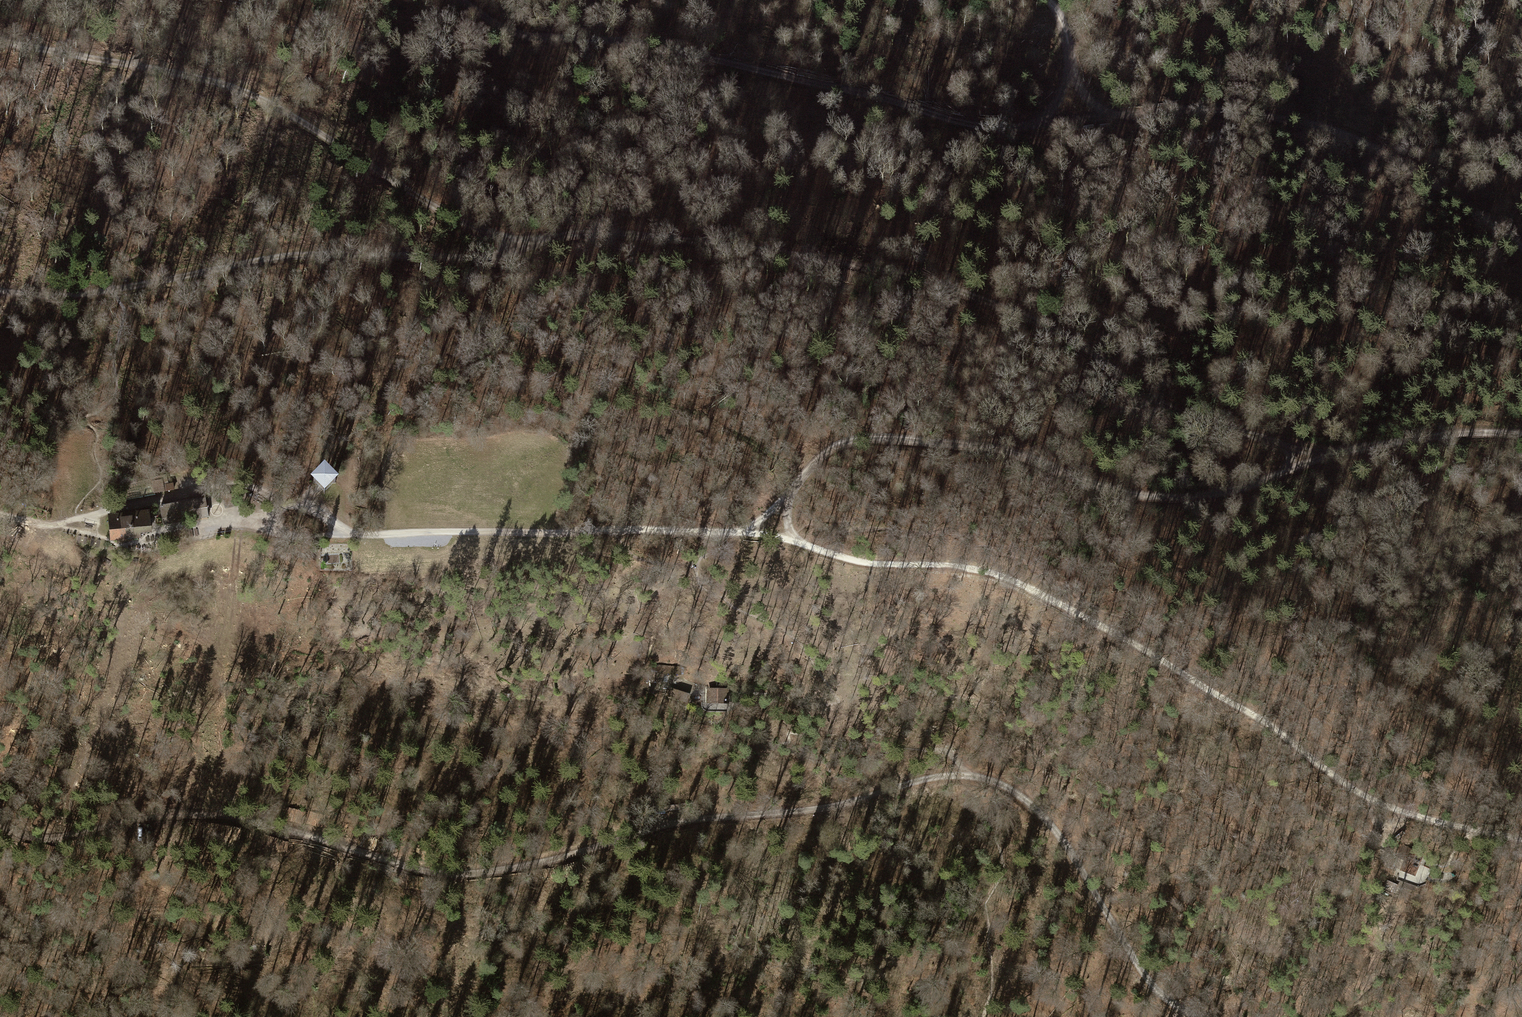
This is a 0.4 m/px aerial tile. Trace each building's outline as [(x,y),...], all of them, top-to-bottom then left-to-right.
[(152,482),(155,494),(175,491),(174,483),(164,485),(163,480),(152,482)] [(231,495),(222,497),(225,508),(234,506),(231,495)] [(160,506),(163,525),(208,517),(205,499),(160,506)] [(151,534),(149,512),(109,516),(111,540),(117,540),(117,542),(128,541),(128,539),(140,537),(140,535),(151,534)] [(689,694),(671,689),(669,696),(686,702),(689,694)] [(727,690),(709,690),(709,701),(726,701),(727,690)] [(1409,848),(1401,869),(1415,875),(1423,854),(1409,848)]
